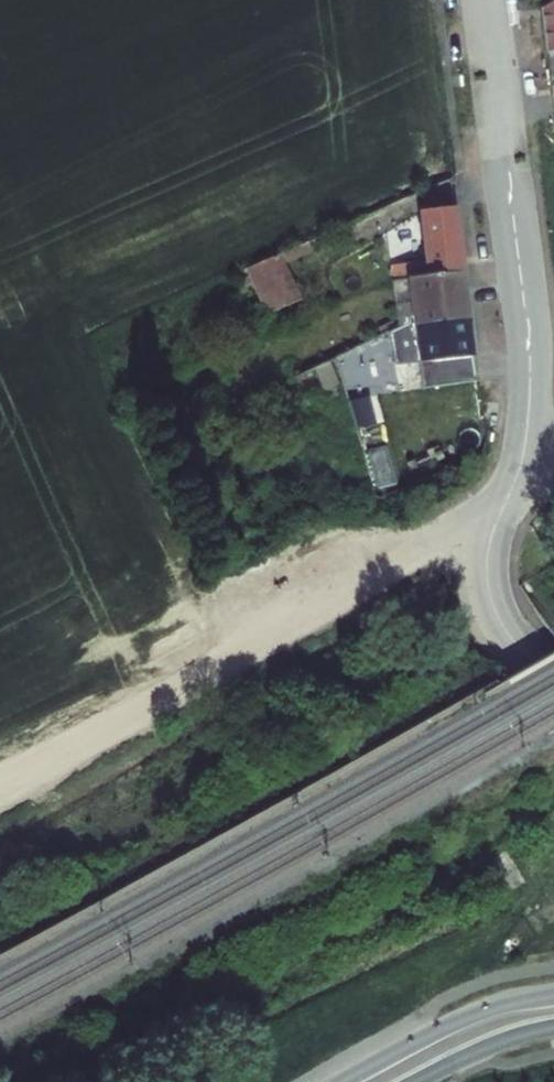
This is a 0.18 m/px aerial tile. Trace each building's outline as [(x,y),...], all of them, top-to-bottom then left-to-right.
[(540,7),(549,72),(553,71),(553,0),(552,0),(540,7)] [(411,254),(413,270),(466,264),(460,202),(425,207),(431,252),(411,254)] [(249,262),(268,304),(299,291),(282,250),(249,262)] [(399,295),(400,309),(469,302),(466,264),(413,270),(416,293),(399,295)] [(397,272),(399,295),(416,293),(413,270),(397,272)] [(470,310),(469,302),(400,309),(401,317),(389,323),(395,357),(419,353),(422,378),(476,372),(470,310)] [(294,375),(304,398),(341,381),(331,358),(294,375)]
